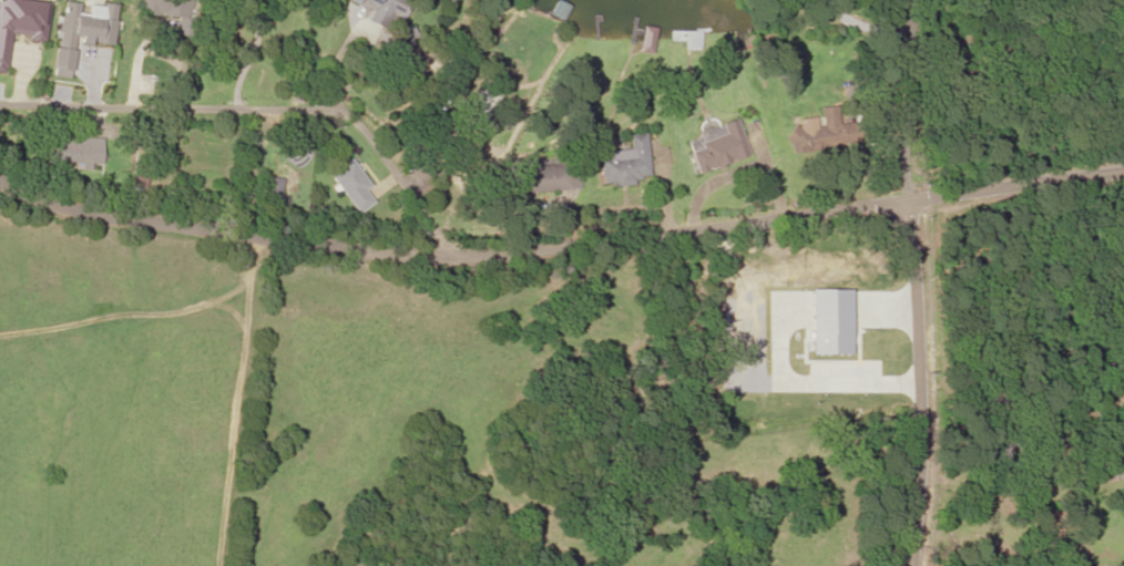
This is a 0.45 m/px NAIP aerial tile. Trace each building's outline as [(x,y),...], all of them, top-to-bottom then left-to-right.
[(144,16),(188,18),(188,0),(145,0),(144,16)] [(404,19),(410,0),(358,0),(376,6),(370,24),(385,28),(389,14),(404,19)] [(5,83),(12,37),(43,41),(46,13),(0,7),(0,8),(0,83),(5,83)] [(55,50),(112,58),(115,33),(59,25),(55,50)] [(486,122),(504,97),(484,82),(466,107),(486,122)] [(821,109),(822,128),(791,131),(793,152),(856,146),(854,125),(840,126),(838,107),(821,109)] [(749,157),(737,120),(718,126),(721,135),(689,145),(698,174),(749,157)] [(646,136),(629,137),(631,157),(601,160),(603,186),(650,182),(646,136)] [(101,167),(101,140),(48,139),(47,166),(101,167)] [(372,204),(364,191),(369,188),(350,161),(329,176),(356,215),(372,204)] [(513,169),(513,193),(572,191),(572,168),(513,169)]
